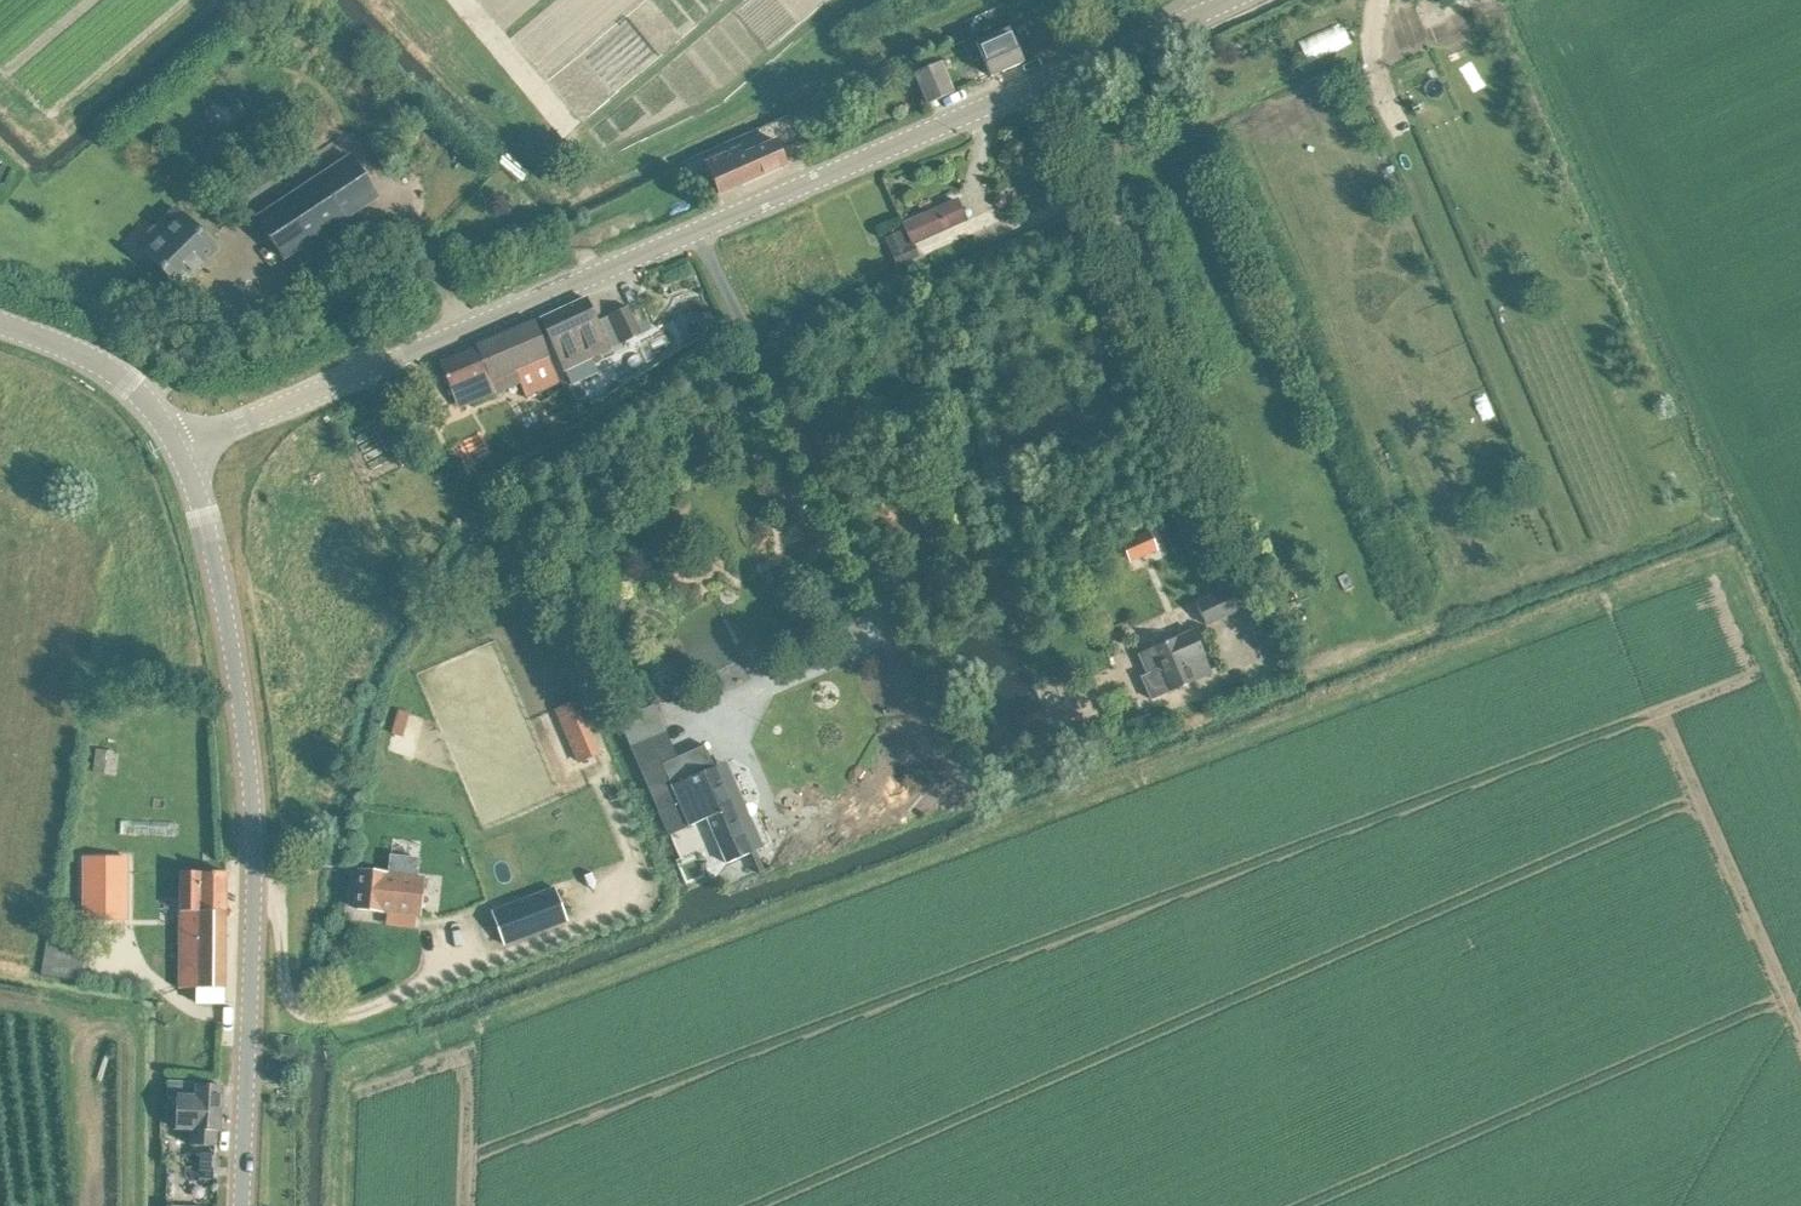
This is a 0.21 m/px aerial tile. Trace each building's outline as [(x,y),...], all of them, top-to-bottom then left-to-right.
[(1417,0),(1416,0),(1396,10),(1387,47),(1429,26),(1417,0)] [(991,77),(1024,63),(1008,26),(976,41),(991,77)] [(966,37),(939,50),(953,81),(981,68),(966,37)] [(927,104),(955,91),(942,62),(914,75),(927,104)] [(703,138),(707,153),(723,148),(718,133),(703,138)] [(788,164),(778,142),(777,139),(743,154),(739,145),(703,161),(709,172),(718,194),(788,164)] [(351,154),(255,217),(283,260),(379,198),(351,154)] [(919,256),(913,243),(965,219),(957,201),(904,223),(913,242),(905,246),(899,232),(886,238),(897,265),(919,256)] [(183,216),(174,208),(152,229),(160,238),(145,253),(179,287),(217,250),(184,215),(183,216)] [(597,321),(586,298),(541,319),(562,364),(623,336),(626,341),(640,335),(627,307),(597,321)] [(561,383),(544,344),(534,322),(439,363),(449,385),(458,405),(468,403),(498,391),(497,386),(504,384),(503,381),(518,375),(528,397),(561,383)] [(1122,542),(1130,561),(1156,549),(1148,531),(1122,542)] [(1207,625),(1240,611),(1230,586),(1197,600),(1207,625)] [(1193,675),(1209,668),(1193,631),(1139,655),(1149,676),(1162,670),(1171,691),(1195,681),(1193,675)] [(1213,706),(1231,699),(1228,689),(1209,696),(1213,706)] [(564,706),(557,709),(560,716),(567,713),(584,753),(577,756),(580,763),(598,755),(575,702),(564,706)] [(654,704),(619,720),(630,747),(666,731),(654,704)] [(396,722),(392,734),(402,736),(406,725),(396,722)] [(731,807),(705,745),(662,764),(689,826),(707,818),(717,842),(727,864),(752,853),(751,853),(763,848),(743,802),(731,807)] [(126,920),(126,859),(84,858),(84,919),(126,920)] [(386,874),(360,871),(355,909),(382,912),(382,911),(420,916),(425,879),(386,874)] [(224,1003),(225,912),(226,873),(202,872),(182,872),(180,989),(197,989),(196,1003),(200,1003),(224,1003)] [(567,923),(555,888),(491,910),(504,946),(567,923)] [(79,979),(85,939),(50,933),(43,973),(79,979)] [(216,1131),(220,1131),(222,1085),(196,1083),(196,1082),(167,1081),(166,1094),(178,1094),(176,1129),(191,1130),(191,1145),(215,1146),(216,1131)]
